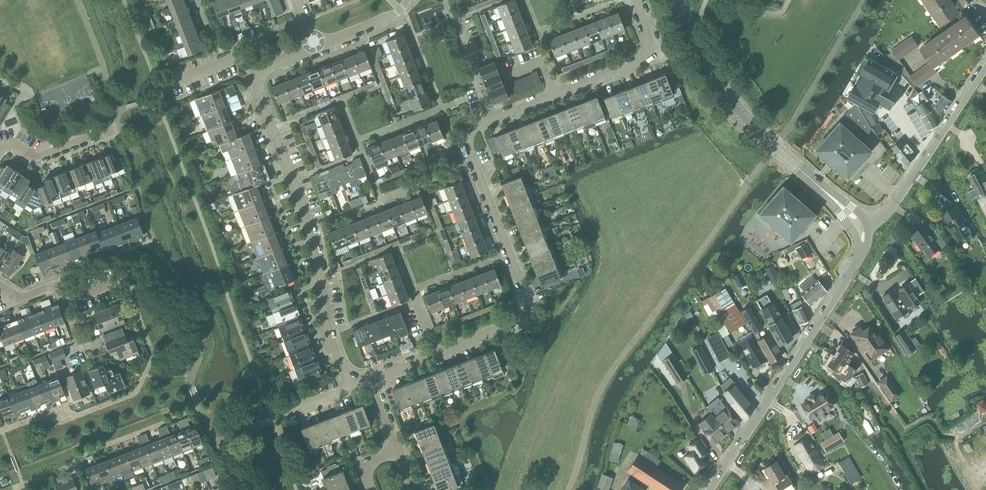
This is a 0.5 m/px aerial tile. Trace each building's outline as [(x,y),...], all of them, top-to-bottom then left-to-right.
[(160,4),(167,2),(170,8),(170,9),(186,3),(185,0),(159,0),(160,4)] [(212,2),(218,17),(217,18),(221,28),(226,27),(222,16),(229,13),(230,13),(225,0),(217,0),(212,2)] [(230,13),(229,13),(235,28),(239,27),(233,12),(240,9),(241,8),(238,0),(225,0),(230,13)] [(241,8),(240,9),(243,15),(247,14),(244,7),(252,4),(253,4),(251,0),(238,0),(241,8)] [(253,4),(252,4),(255,11),(259,9),(256,3),(263,0),(251,0),(253,4)] [(267,4),(269,10),(281,5),(279,0),(277,0),(267,4)] [(502,19),(518,12),(514,0),(497,7),(502,19)] [(930,9),(931,9),(938,18),(937,19),(942,26),(958,14),(952,5),(955,4),(952,0),(924,0),(930,9)] [(971,3),(969,0),(959,0),(957,1),(963,8),(971,3)] [(170,8),(163,11),(165,14),(171,12),(174,19),(175,21),(190,15),(186,3),(170,9),(170,8)] [(281,5),(269,10),(272,17),(284,13),(281,5)] [(506,30),(523,23),(518,12),(502,19),(506,30)] [(606,18),(613,34),(625,30),(618,13),(606,18)] [(485,14),(480,16),(484,26),(489,24),(485,14)] [(143,17),(146,24),(153,21),(150,15),(143,17)] [(174,19),(167,22),(169,26),(176,23),(179,31),(179,32),(195,26),(190,15),(175,21),(174,19)] [(601,39),(613,34),(606,18),(595,22),(601,39)] [(980,35),(969,19),(960,25),(958,22),(952,26),(954,29),(937,41),(935,38),(929,42),(932,45),(923,51),(931,62),(934,67),(941,62),(940,61),(950,55),(950,56),(964,46),(963,45),(972,39),(973,40),(980,35)] [(590,44),(601,39),(595,22),(583,27),(590,44)] [(511,42),(527,35),(523,23),(506,30),(511,42)] [(179,31),(172,34),(173,38),(180,35),(183,43),(183,44),(199,38),(195,26),(179,32),(179,31)] [(578,48),(590,44),(583,27),(572,32),(578,48)] [(560,36),(567,53),(578,48),(572,32),(560,36)] [(391,53),(407,47),(403,35),(386,41),(391,53)] [(527,35),(511,42),(515,54),(532,47),(527,35)] [(555,57),(567,53),(560,36),(548,41),(555,57)] [(893,52),(887,56),(914,87),(917,85),(917,86),(932,75),(937,72),(934,67),(931,62),(926,66),(911,76),(899,59),(919,46),(912,36),(892,50),(893,52)] [(183,43),(176,45),(178,49),(177,50),(180,58),(188,55),(188,56),(204,50),(199,38),(183,44),(183,43)] [(627,43),(617,46),(619,51),(629,47),(627,43)] [(395,64),(412,58),(407,47),(391,53),(395,64)] [(364,51),(352,56),(359,72),(371,67),(364,51)] [(352,56),(340,60),(347,77),(359,72),(352,56)] [(400,76),(416,70),(412,58),(395,64),(400,76)] [(887,96),(884,95),(896,73),(871,58),(849,97),(874,112),(880,102),(883,104),(891,109),(895,101),(887,96)] [(340,60),(329,65),(336,81),(338,86),(342,84),(340,79),(347,77),(340,60)] [(485,79),(498,74),(493,62),(480,68),(485,79)] [(571,64),(562,68),(564,72),(573,69),(571,64)] [(329,65),(318,69),(324,86),(336,81),(329,65)] [(318,69),(306,74),(313,90),(324,86),(318,69)] [(404,88),(421,81),(416,70),(400,76),(404,88)] [(534,83),(540,81),(536,71),(530,74),(530,76),(531,75),(534,83)] [(306,74),(295,78),(301,95),(313,90),(306,74)] [(485,79),(490,92),(503,86),(498,74),(485,79)] [(536,87),(534,83),(531,75),(530,76),(525,78),(530,90),(536,87)] [(665,75),(654,79),(662,99),(672,95),(673,98),(674,98),(682,95),(676,79),(668,83),(665,75)] [(295,78),(283,83),(289,99),(301,95),(295,78)] [(524,92),(530,90),(525,78),(519,80),(524,92)] [(654,79),(644,83),(652,103),(653,105),(663,101),(662,99),(654,79)] [(514,82),(519,94),(524,92),(519,80),(514,82)] [(409,99),(425,93),(421,81),(404,88),(409,99)] [(508,84),(513,96),(519,94),(514,82),(508,84)] [(283,83),(271,87),(277,102),(278,104),(282,102),(289,99),(283,83)] [(644,83),(634,87),(642,107),(652,103),(644,83)] [(233,84),(195,99),(201,115),(228,105),(224,95),(236,90),(233,84)] [(508,98),(513,96),(508,84),(503,86),(508,98)] [(495,104),(508,98),(503,86),(490,92),(495,104)] [(634,87),(624,91),(632,110),(642,107),(634,87)] [(926,88),(920,93),(921,93),(926,101),(932,97),(926,89),(926,88)] [(624,91),(614,95),(621,114),(632,110),(624,91)] [(0,117),(8,105),(5,103),(7,99),(9,97),(2,93),(1,95),(0,95),(0,118),(0,117)] [(425,93),(409,99),(413,111),(430,104),(425,93)] [(944,113),(951,102),(952,101),(941,94),(933,105),(944,113)] [(614,95),(604,99),(605,102),(611,118),(621,114),(614,95)] [(597,97),(586,102),(594,121),(596,126),(606,122),(604,117),(597,97)] [(586,102),(576,106),(584,125),(586,130),(596,126),(594,121),(586,102)] [(929,130),(939,124),(932,112),(930,112),(924,102),(917,106),(923,117),(922,117),(929,130)] [(201,115),(208,131),(234,121),(228,105),(201,115)] [(576,106),(566,109),(574,129),(584,125),(576,106)] [(853,107),(846,115),(867,134),(873,128),(867,119),(853,107)] [(322,126),(338,119),(334,108),(317,114),(322,126)] [(566,109),(556,113),(563,133),(574,129),(566,109)] [(556,113),(546,117),(553,137),(563,133),(556,113)] [(546,117),(536,121),(543,141),(545,146),(555,142),(553,137),(546,117)] [(326,137),(343,131),(338,119),(322,126),(326,137)] [(436,120),(425,125),(431,141),(433,147),(438,145),(436,140),(441,138),(443,137),(437,120),(436,120)] [(214,147),(220,145),(240,136),(234,121),(208,131),(214,147)] [(536,121),(526,125),(533,145),(543,141),(536,121)] [(847,179),(871,151),(839,123),(814,151),(847,179)] [(878,123),(872,127),(876,133),(881,130),(878,123)] [(425,125),(413,129),(420,146),(431,141),(425,125)] [(526,125),(515,129),(523,149),(533,145),(526,125)] [(413,129),(402,134),(408,150),(420,146),(413,129)] [(515,129),(505,133),(513,153),(523,149),(515,129)] [(331,149),(347,142),(343,131),(326,137),(331,149)] [(228,150),(231,158),(258,148),(252,132),(240,136),(220,145),(222,152),(228,150)] [(505,133),(495,137),(503,157),(513,153),(505,133)] [(402,134),(390,138),(397,155),(408,150),(402,134)] [(390,138),(378,143),(385,160),(397,155),(390,138)] [(906,164),(914,157),(901,141),(893,148),(906,164)] [(347,142),(331,149),(335,160),(352,154),(347,142)] [(378,143),(367,148),(373,164),(374,164),(376,167),(378,168),(387,164),(385,160),(378,143)] [(231,158),(237,174),(264,164),(258,148),(231,158)] [(447,152),(437,156),(438,160),(448,156),(447,152)] [(104,157),(103,157),(110,174),(125,168),(120,157),(119,157),(115,159),(113,154),(104,157)] [(317,154),(312,156),(316,165),(320,163),(317,154)] [(103,157),(95,160),(102,177),(104,181),(112,178),(110,174),(103,157)] [(353,162),(348,164),(357,185),(361,183),(359,178),(367,175),(360,157),(354,159),(352,160),(353,162)] [(95,160),(87,163),(93,180),(95,185),(104,181),(102,177),(95,160)] [(87,163),(79,167),(85,184),(93,180),(87,163)] [(343,163),(335,166),(342,184),(350,181),(352,186),(357,185),(348,164),(344,166),(343,163)] [(540,168),(538,163),(532,165),(534,171),(540,168)] [(231,191),(232,194),(259,184),(271,180),(264,164),(237,174),(239,179),(236,180),(233,182),(231,185),(231,188),(231,191)] [(3,190),(6,185),(15,170),(7,165),(5,168),(0,165),(0,188),(3,190)] [(329,172),(325,174),(333,194),(338,192),(336,187),(342,184),(335,166),(328,169),(329,172)] [(70,170),(76,187),(77,187),(85,184),(79,167),(70,170)] [(6,185),(3,190),(10,195),(11,194),(13,190),(23,175),(15,170),(6,185)] [(70,170),(62,173),(70,195),(78,192),(76,187),(70,170)] [(983,170),(969,177),(975,189),(969,192),(973,200),(979,197),(979,198),(978,199),(985,215),(985,176),(983,170)] [(53,177),(62,198),(70,195),(62,173),(53,177)] [(319,173),(311,176),(321,199),(328,197),(328,196),(333,194),(325,174),(321,175),(319,173)] [(13,190),(11,194),(18,199),(21,195),(28,184),(31,180),(23,175),(13,190)] [(53,177),(45,180),(46,185),(51,197),(52,197),(53,201),(62,198),(53,177)] [(521,177),(501,184),(506,195),(525,187),(521,177)] [(18,199),(15,203),(24,209),(27,205),(26,204),(35,190),(36,189),(33,187),(35,183),(31,180),(28,184),(21,195),(18,199)] [(448,199),(465,193),(460,181),(443,188),(448,199)] [(232,194),(239,210),(265,200),(259,184),(232,194)] [(46,185),(38,188),(39,190),(45,205),(53,201),(52,197),(51,197),(46,185)] [(525,187),(506,195),(510,205),(529,198),(534,196),(530,186),(525,187)] [(790,242),(815,215),(782,186),(758,214),(790,242)] [(35,190),(26,204),(27,205),(34,209),(45,205),(39,190),(37,191),(35,190)] [(453,211),(469,204),(465,193),(448,199),(453,211)] [(421,196),(409,201),(415,217),(427,212),(421,196)] [(430,196),(426,197),(430,206),(434,205),(438,204),(435,198),(432,199),(430,196)] [(529,198),(510,205),(513,215),(533,208),(529,198)] [(239,210),(245,226),(271,216),(265,200),(239,210)] [(409,201),(397,206),(404,222),(415,217),(409,201)] [(104,203),(98,205),(99,209),(102,216),(107,214),(104,208),(105,207),(104,203)] [(457,223),(474,216),(469,204),(453,211),(457,223)] [(965,241),(972,236),(971,234),(972,234),(964,222),(967,220),(957,204),(943,213),(947,218),(943,221),(957,243),(963,239),(965,241)] [(397,206),(386,210),(392,226),(404,222),(397,206)] [(533,208),(513,215),(517,225),(536,218),(533,208)] [(4,209),(0,216),(5,219),(7,216),(9,212),(4,209)] [(386,210),(374,215),(381,231),(383,237),(395,232),(392,226),(386,210)] [(77,213),(67,217),(71,227),(75,225),(76,226),(79,225),(80,228),(83,227),(79,217),(77,213)] [(374,215),(363,219),(369,236),(381,231),(374,215)] [(245,226),(251,242),(278,232),(271,216),(245,226)] [(462,234),(478,228),(474,216),(457,223),(462,234)] [(138,217),(127,221),(135,242),(139,240),(138,238),(145,235),(138,217)] [(536,218),(517,225),(521,235),(540,228),(536,218)] [(363,219),(351,224),(358,240),(369,236),(363,219)] [(117,225),(124,243),(130,241),(131,243),(135,242),(127,221),(117,225)] [(351,224),(340,229),(346,245),(358,240),(351,224)] [(107,229),(115,249),(119,248),(118,245),(124,243),(117,225),(107,229)] [(934,237),(925,225),(914,234),(917,239),(915,240),(922,250),(924,249),(930,257),(948,244),(940,233),(934,237)] [(466,246),(483,239),(478,228),(462,234),(466,246)] [(540,228),(521,235),(525,245),(544,238),(540,228)] [(12,233),(11,234),(20,240),(23,235),(22,234),(20,233),(14,229),(12,233)] [(111,251),(115,249),(107,229),(98,233),(97,233),(104,251),(110,248),(111,251)] [(340,229),(328,233),(334,249),(346,245),(340,229)] [(97,233),(98,233),(97,231),(86,235),(93,252),(99,250),(100,252),(104,251),(97,233)] [(251,242),(257,258),(284,248),(278,232),(251,242)] [(28,235),(25,236),(23,237),(26,244),(26,246),(31,244),(28,235)] [(76,239),(84,259),(88,257),(87,255),(93,252),(86,235),(76,239)] [(544,238),(525,245),(529,256),(548,248),(544,238)] [(66,242),(73,260),(79,258),(80,260),(84,259),(76,239),(66,242)] [(483,239),(466,246),(471,257),(487,251),(483,239)] [(802,241),(783,251),(785,255),(796,249),(803,260),(811,255),(804,244),(802,241)] [(56,246),(64,266),(67,265),(66,263),(73,260),(66,242),(56,246)] [(0,252),(0,269),(2,270),(12,254),(11,254),(8,251),(11,247),(5,243),(2,248),(3,248),(0,252)] [(46,250),(53,268),(59,265),(60,268),(64,266),(56,246),(46,250)] [(257,258),(263,273),(264,274),(290,263),(284,248),(257,258)] [(548,248),(529,256),(533,266),(552,258),(548,248)] [(12,254),(2,270),(11,276),(21,260),(24,256),(14,250),(11,254),(12,254)] [(46,270),(53,268),(46,250),(36,254),(43,274),(47,273),(46,270)] [(379,271),(395,265),(390,253),(374,259),(378,271),(379,271)] [(552,258),(533,266),(537,276),(556,268),(552,258)] [(260,275),(267,291),(296,280),(290,263),(264,274),(263,273),(260,275)] [(400,276),(395,265),(379,271),(378,271),(373,273),(375,278),(380,276),(383,283),(400,276)] [(556,268),(537,276),(541,286),(560,279),(556,268)] [(579,278),(585,276),(582,268),(576,270),(579,278)] [(482,273),(489,290),(501,285),(494,269),(482,273)] [(776,272),(768,276),(772,283),(779,279),(776,272)] [(478,294),(489,290),(482,273),(471,278),(478,294)] [(736,283),(744,278),(741,273),(733,277),(736,283)] [(388,294),(404,288),(400,276),(383,283),(388,294)] [(808,289),(801,294),(811,306),(828,292),(818,281),(817,281),(813,276),(804,284),(808,289)] [(471,278),(460,283),(466,299),(468,305),(473,303),(470,297),(478,294),(471,278)] [(722,337),(746,324),(721,280),(705,291),(699,298),(722,337)] [(466,299),(460,283),(448,287),(454,304),(466,299)] [(920,303),(907,284),(899,289),(900,291),(897,293),(894,289),(883,296),(888,304),(887,305),(896,319),(903,315),(904,317),(906,318),(910,315),(910,314),(907,309),(911,307),(912,308),(920,303)] [(443,308),(454,304),(448,287),(436,292),(443,308)] [(404,288),(388,294),(392,306),(409,300),(404,288)] [(786,300),(791,298),(787,288),(782,290),(786,300)] [(290,291),(267,300),(273,313),(279,311),(293,306),(293,305),(291,301),(294,300),(290,291)] [(431,313),(443,308),(436,292),(424,296),(431,313)] [(767,295),(756,301),(761,309),(760,310),(779,345),(792,337),(773,302),(772,303),(767,295)] [(49,299),(45,301),(55,326),(65,322),(58,304),(52,307),(49,299)] [(373,300),(369,301),(373,311),(377,309),(373,300)] [(800,325),(810,320),(803,306),(800,300),(790,305),(793,311),(800,325)] [(44,310),(38,312),(45,330),(55,326),(45,301),(41,302),(44,310)] [(102,331),(124,322),(118,305),(95,314),(102,331)] [(279,311),(273,313),(276,323),(278,327),(278,328),(299,320),(297,315),(299,314),(296,305),(293,305),(293,306),(279,311)] [(29,307),(25,308),(35,334),(45,330),(38,312),(32,314),(29,307)] [(748,307),(741,311),(771,363),(783,357),(775,344),(769,333),(764,336),(761,338),(758,332),(762,330),(755,317),(754,317),(748,307)] [(24,318),(18,320),(25,338),(35,334),(25,308),(21,310),(24,318)] [(393,315),(388,317),(396,338),(401,336),(408,333),(399,310),(392,313),(393,315)] [(9,314),(5,316),(15,342),(25,338),(18,320),(12,322),(9,314)] [(3,340),(2,340),(4,346),(15,342),(5,316),(0,318),(3,326),(0,327),(0,333),(3,340)] [(396,338),(388,317),(384,319),(383,316),(375,319),(382,337),(389,335),(391,340),(396,338)] [(299,320),(278,328),(282,337),(284,341),(284,342),(304,334),(304,333),(302,329),(305,328),(301,319),(299,320)] [(372,347),(373,347),(377,345),(375,340),(382,337),(375,319),(368,322),(369,324),(364,326),(372,347)] [(372,347),(364,326),(360,328),(359,325),(351,328),(358,347),(364,344),(368,353),(375,351),(373,347),(372,347)] [(128,341),(123,328),(104,335),(111,354),(117,352),(120,360),(139,353),(134,339),(128,341)] [(852,334),(869,359),(887,347),(877,333),(876,334),(874,332),(873,333),(873,332),(872,331),(871,330),(870,330),(868,329),(867,329),(866,329),(865,329),(864,330),(863,331),(861,328),(852,334)] [(906,355),(917,349),(905,330),(894,337),(906,355)] [(304,334),(284,342),(287,351),(289,355),(289,356),(310,348),(309,347),(308,343),(310,342),(307,333),(306,332),(304,333),(304,334)] [(754,338),(742,344),(754,365),(757,368),(762,365),(762,361),(766,359),(754,338)] [(721,340),(710,346),(719,363),(730,357),(721,340)] [(667,344),(658,356),(661,362),(663,361),(677,383),(688,377),(673,353),(667,344)] [(841,344),(835,355),(857,369),(860,365),(851,359),(854,353),(841,344)] [(310,348),(289,356),(293,365),(295,369),(295,370),(315,362),(315,361),(313,357),(316,356),(312,347),(312,346),(309,347),(310,348)] [(704,374),(713,370),(701,346),(692,351),(704,374)] [(497,350),(499,358),(505,356),(502,348),(497,350)] [(484,355),(491,374),(492,374),(493,378),(495,377),(496,378),(504,375),(494,351),(484,355)] [(481,378),(491,374),(484,355),(474,358),(481,378)] [(835,355),(828,366),(834,370),(832,373),(841,379),(843,376),(850,380),(857,369),(835,355)] [(471,381),(481,378),(474,358),(464,362),(471,381)] [(315,362),(295,370),(298,379),(299,381),(300,384),(306,381),(321,376),(319,371),(321,370),(317,360),(315,361),(315,362)] [(461,385),(471,381),(464,362),(453,366),(461,385)] [(106,371),(103,365),(89,371),(95,388),(105,384),(109,393),(126,387),(120,372),(114,375),(112,369),(106,371)] [(451,389),(461,385),(453,366),(443,370),(451,389)] [(441,393),(451,389),(443,370),(433,374),(441,393)] [(74,399),(90,393),(82,371),(66,378),(74,399)] [(863,373),(855,377),(861,387),(868,383),(863,373)] [(430,397),(441,393),(433,374),(423,378),(430,397)] [(49,381),(56,401),(60,400),(59,397),(66,395),(59,377),(49,381)] [(421,401),(430,397),(423,378),(413,382),(421,401)] [(730,378),(720,384),(723,390),(728,399),(730,402),(745,421),(754,407),(730,378)] [(890,385),(885,378),(879,382),(892,401),(900,395),(892,383),(890,385)] [(53,403),(56,401),(49,381),(39,385),(45,403),(52,400),(53,403)] [(410,405),(421,401),(413,382),(403,386),(410,405)] [(272,389),(274,394),(275,394),(275,395),(281,393),(281,391),(286,389),(284,384),(272,389)] [(39,405),(45,403),(39,385),(29,389),(36,409),(40,407),(39,405)] [(400,409),(410,405),(403,386),(393,390),(400,409)] [(33,410),(36,409),(29,389),(18,393),(25,410),(32,408),(33,410)] [(824,392),(802,405),(811,419),(833,406),(824,392)] [(18,393),(8,396),(16,417),(20,415),(19,413),(25,410),(18,393)] [(16,417),(8,396),(0,400),(0,405),(5,418),(12,416),(12,418),(16,417)] [(977,402),(981,413),(985,411),(985,404),(984,399),(977,402)] [(711,414),(726,432),(739,422),(726,407),(726,408),(723,404),(711,414)] [(352,409),(359,429),(370,424),(362,405),(352,409)] [(349,433),(359,429),(352,409),(341,413),(349,433)] [(339,436),(349,433),(341,413),(331,417),(339,436)] [(714,442),(726,432),(711,414),(699,424),(702,428),(714,442)] [(632,415),(627,424),(635,429),(640,420),(632,415)] [(329,440),(339,436),(331,417),(321,421),(329,440)] [(187,418),(183,420),(194,448),(204,444),(197,426),(191,428),(187,418)] [(182,432),(177,434),(183,452),(194,448),(183,420),(178,421),(182,432)] [(319,444),(329,440),(321,421),(311,425),(319,444)] [(411,430),(408,424),(402,426),(404,433),(411,430)] [(434,425),(414,432),(418,442),(440,434),(436,424),(434,425)] [(308,448),(319,444),(311,425),(301,429),(308,448)] [(167,426),(162,427),(173,456),(183,452),(177,434),(170,436),(167,426)] [(162,440),(156,442),(163,459),(173,456),(162,427),(158,429),(162,440)] [(826,440),(821,443),(826,452),(843,441),(837,433),(834,435),(831,430),(823,435),(826,440)] [(146,434),(142,435),(153,463),(163,459),(156,442),(150,444),(146,434)] [(440,434),(418,442),(422,453),(444,444),(443,440),(440,434)] [(141,447),(136,449),(143,467),(153,463),(142,435),(137,437),(141,447)] [(812,474),(825,466),(808,437),(794,446),(812,474)] [(695,471),(706,464),(701,457),(708,453),(698,439),(688,446),(691,452),(684,457),(695,471)] [(615,442),(609,459),(618,462),(623,445),(615,442)] [(444,444),(422,453),(425,459),(426,463),(451,453),(447,443),(444,444)] [(126,453),(133,471),(143,467),(136,449),(126,453)] [(628,471),(654,489),(681,489),(684,485),(657,468),(661,461),(643,449),(638,455),(628,471)] [(126,453),(116,457),(123,475),(125,480),(135,476),(133,471),(126,453)] [(451,453),(426,463),(430,473),(452,464),(455,463),(451,453)] [(849,456),(838,463),(851,484),(861,477),(849,456)] [(116,457),(106,461),(113,479),(123,475),(116,457)] [(192,472),(201,468),(198,459),(188,462),(192,472)] [(773,460),(764,465),(766,467),(764,468),(773,483),(774,482),(779,489),(781,489),(793,483),(787,474),(785,475),(776,461),(774,462),(773,460)] [(106,461),(96,465),(103,483),(113,479),(106,461)] [(328,469),(321,472),(324,478),(323,478),(327,488),(347,481),(342,470),(341,471),(338,464),(336,465),(336,463),(327,466),(328,469)] [(452,464),(430,473),(434,483),(456,474),(452,464)] [(86,469),(93,487),(92,487),(94,489),(96,489),(104,487),(103,483),(96,465),(86,469)] [(208,481),(216,477),(213,467),(204,471),(208,481)] [(168,473),(171,480),(181,476),(178,469),(168,473)] [(434,483),(437,489),(462,489),(460,485),(463,484),(459,473),(456,474),(434,483)] [(597,486),(598,486),(598,487),(599,487),(607,489),(609,489),(614,478),(603,473),(602,473),(598,484),(597,486)] [(74,478),(56,485),(58,489),(85,489),(80,479),(75,481),(74,478)] [(620,489),(645,489),(628,478),(620,489)] [(182,479),(172,483),(175,489),(185,486),(182,479)] [(323,489),(350,489),(347,481),(327,488),(323,489)]
